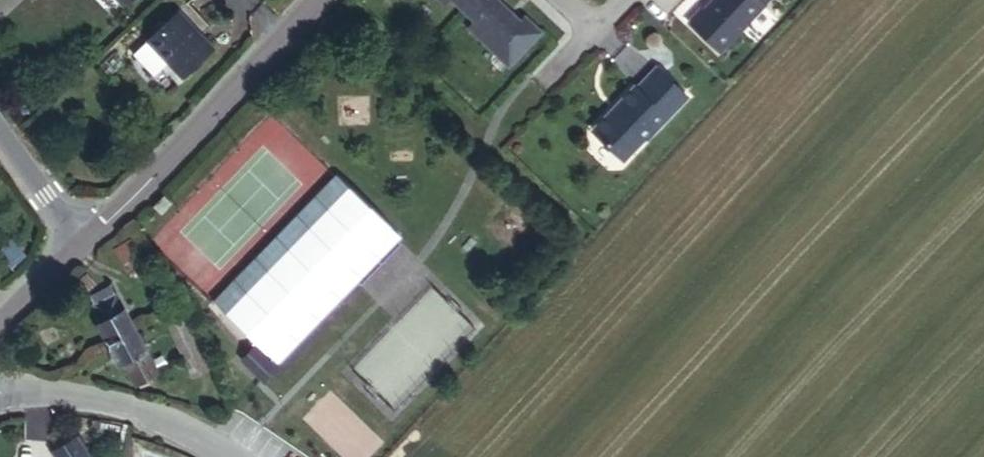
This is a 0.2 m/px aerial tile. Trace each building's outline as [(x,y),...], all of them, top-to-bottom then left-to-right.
[(497,1),(498,0),(457,0),(477,19),(471,26),(511,66),(542,33),(526,17),(520,22),(497,1)] [(782,0),(725,0),(711,15),(707,12),(694,26),(726,57),(782,0)] [(209,50),(197,35),(192,35),(187,30),(189,27),(176,13),(141,42),(161,63),(166,63),(177,78),(209,50)] [(652,144),(692,102),(660,70),(640,91),(637,89),(620,106),(624,111),(615,120),(610,120),(598,133),(598,138),(626,165),(648,141),(652,144)] [(278,362),(401,235),(336,171),(212,300),(278,362)] [(140,330),(116,286),(93,298),(108,326),(101,329),(112,348),(140,330)] [(112,348),(124,371),(131,371),(139,386),(163,374),(140,330),(112,348)] [(275,369),(254,349),(241,362),(262,382),(275,369)] [(76,438),(53,453),(56,456),(89,456),(76,438)]
